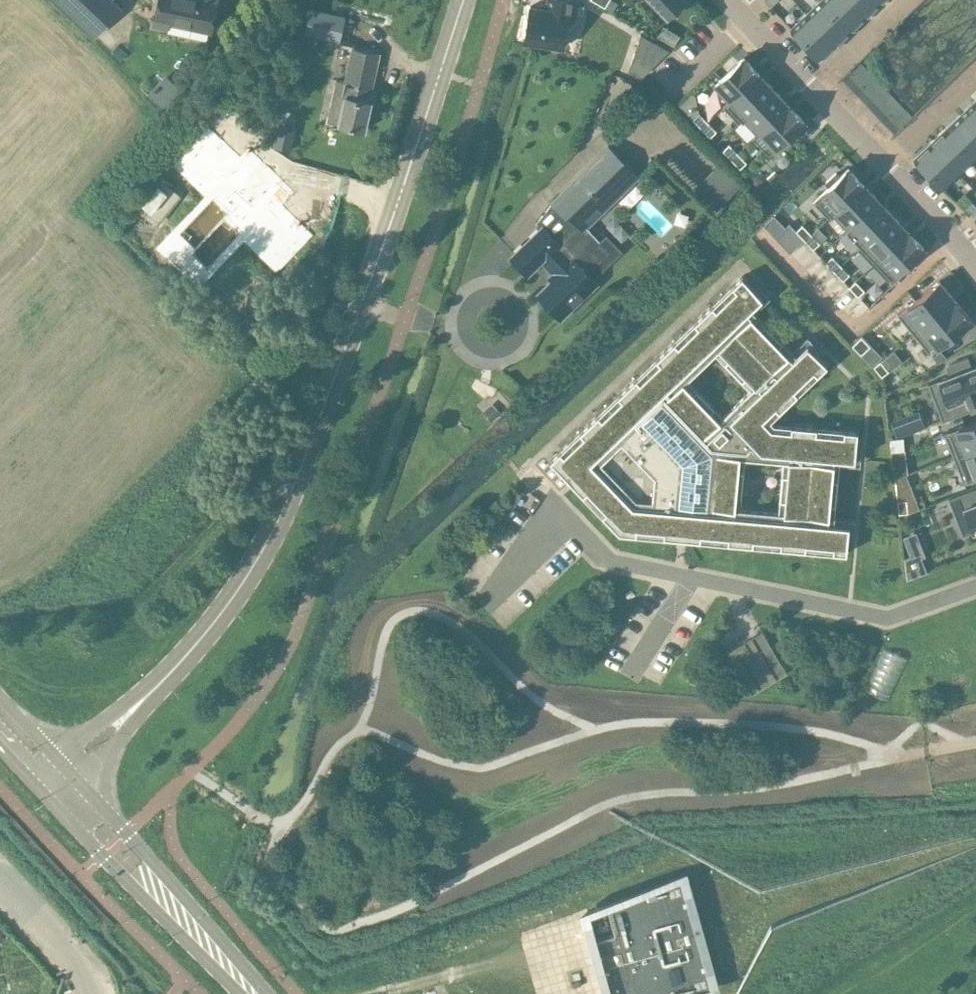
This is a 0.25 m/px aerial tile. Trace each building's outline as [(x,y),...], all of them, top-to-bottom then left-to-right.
[(94,35),(106,48),(116,38),(103,26),(122,6),(116,0),(58,0),(94,35)] [(168,22),(211,31),(217,0),(159,0),(153,24),(167,27),(168,22)] [(574,0),(547,0),(546,7),(530,4),(525,40),(563,46),(568,13),(572,14),(574,0)] [(653,7),(656,4),(667,15),(682,0),(646,0),(653,7)] [(849,28),(822,0),(821,0),(807,14),(834,42),(849,28)] [(864,14),(850,0),(822,0),(849,28),(864,14)] [(878,0),(850,0),(864,14),(878,0)] [(305,30),(340,38),(345,14),(310,7),(305,30)] [(834,42),(807,14),(792,28),(819,57),(834,42)] [(641,32),(628,70),(643,75),(669,48),(641,32)] [(353,45),(345,81),(372,87),(380,51),(353,45)] [(723,106),(759,72),(744,56),(715,83),(730,98),(723,105),(723,106)] [(738,121),(774,88),(759,72),(723,106),(738,121)] [(336,79),(327,120),(339,123),(364,128),(371,99),(369,99),(372,87),(345,81),(336,79)] [(753,137),(789,104),(774,88),(738,121),(739,122),(743,119),(756,133),(753,136),(753,137)] [(975,101),(960,115),(975,132),(975,102),(975,101)] [(804,120),(789,104),(753,137),(769,154),(785,138),(788,142),(799,132),(795,128),(804,120)] [(699,112),(693,118),(701,127),(707,121),(699,112)] [(975,154),(975,132),(960,115),(945,130),(972,158),(975,154)] [(716,130),(707,121),(701,127),(710,136),(716,130)] [(206,128),(173,163),(188,177),(196,168),(226,196),(258,160),(244,146),(235,155),(206,128)] [(274,145),(291,149),(295,132),(277,128),(274,145)] [(945,130),(930,144),(957,172),(972,158),(945,130)] [(729,143),(723,149),(731,158),(738,152),(729,143)] [(957,172),(930,144),(915,158),(942,186),(957,172)] [(542,226),(513,255),(528,271),(542,258),(558,275),(539,293),(562,315),(596,281),(592,278),(621,249),(606,233),(599,240),(587,228),(639,176),(607,145),(551,201),(537,221),(542,226)] [(746,161),(738,152),(731,158),(740,167),(746,161)] [(719,163),(694,187),(716,209),(741,185),(719,163)] [(813,200),(828,216),(864,183),(848,166),(839,175),(836,171),(825,181),(829,185),(813,200)] [(272,181),(239,216),(268,244),(260,252),(274,266),(308,231),(278,204),(287,195),(272,181)] [(846,229),(878,198),(864,183),(828,216),(829,217),(832,214),(846,229)] [(858,248),(893,214),(878,198),(846,229),(861,244),(857,247),(858,248)] [(975,208),(975,205),(972,201),(964,209),(969,215),(975,208)] [(858,248),(873,264),(908,230),(893,214),(858,248)] [(802,224),(796,230),(805,239),(811,233),(802,224)] [(924,246),(908,230),(873,264),(888,280),(904,265),(906,266),(916,257),(915,255),(924,246)] [(819,242),(811,233),(805,239),(813,248),(819,242)] [(834,270),(841,264),(832,255),(826,261),(834,270)] [(849,273),(841,264),(834,270),(843,279),(849,273)] [(855,459),(857,435),(858,429),(774,422),(772,423),(769,420),(827,364),(807,342),(792,357),(778,343),(782,339),(765,321),(761,324),(747,310),(762,296),(742,275),(550,459),(570,480),(573,477),(577,481),(573,484),(619,532),(677,537),(678,531),(687,532),(686,538),(846,552),(849,523),(828,521),(830,502),(835,502),(838,477),(832,476),(834,457),(855,459)] [(898,313),(914,333),(955,299),(940,279),(898,313)] [(855,280),(849,286),(858,295),(864,289),(855,280)] [(955,299),(914,333),(929,352),(971,318),(955,299)] [(870,345),(861,335),(852,344),(861,353),(870,345)] [(971,366),(967,357),(946,365),(950,374),(928,383),(942,420),(972,409),(968,399),(975,396),(975,364),(971,366)] [(881,375),(888,370),(880,360),(873,365),(881,375)] [(494,404),(484,413),(490,420),(500,411),(494,404)] [(975,446),(975,419),(944,431),(953,455),(975,446)] [(903,436),(890,438),(891,450),(904,449),(903,436)] [(953,455),(962,478),(975,473),(975,446),(953,455)] [(975,529),(975,486),(948,497),(963,534),(975,529)] [(906,499),(897,500),(899,512),(907,512),(906,499)] [(910,554),(904,557),(906,579),(927,571),(921,557),(919,551),(910,554)] [(749,649),(744,641),(727,651),(732,660),(749,649)] [(587,910),(588,911),(589,911),(611,993),(673,993),(713,987),(681,875),(587,910)]
